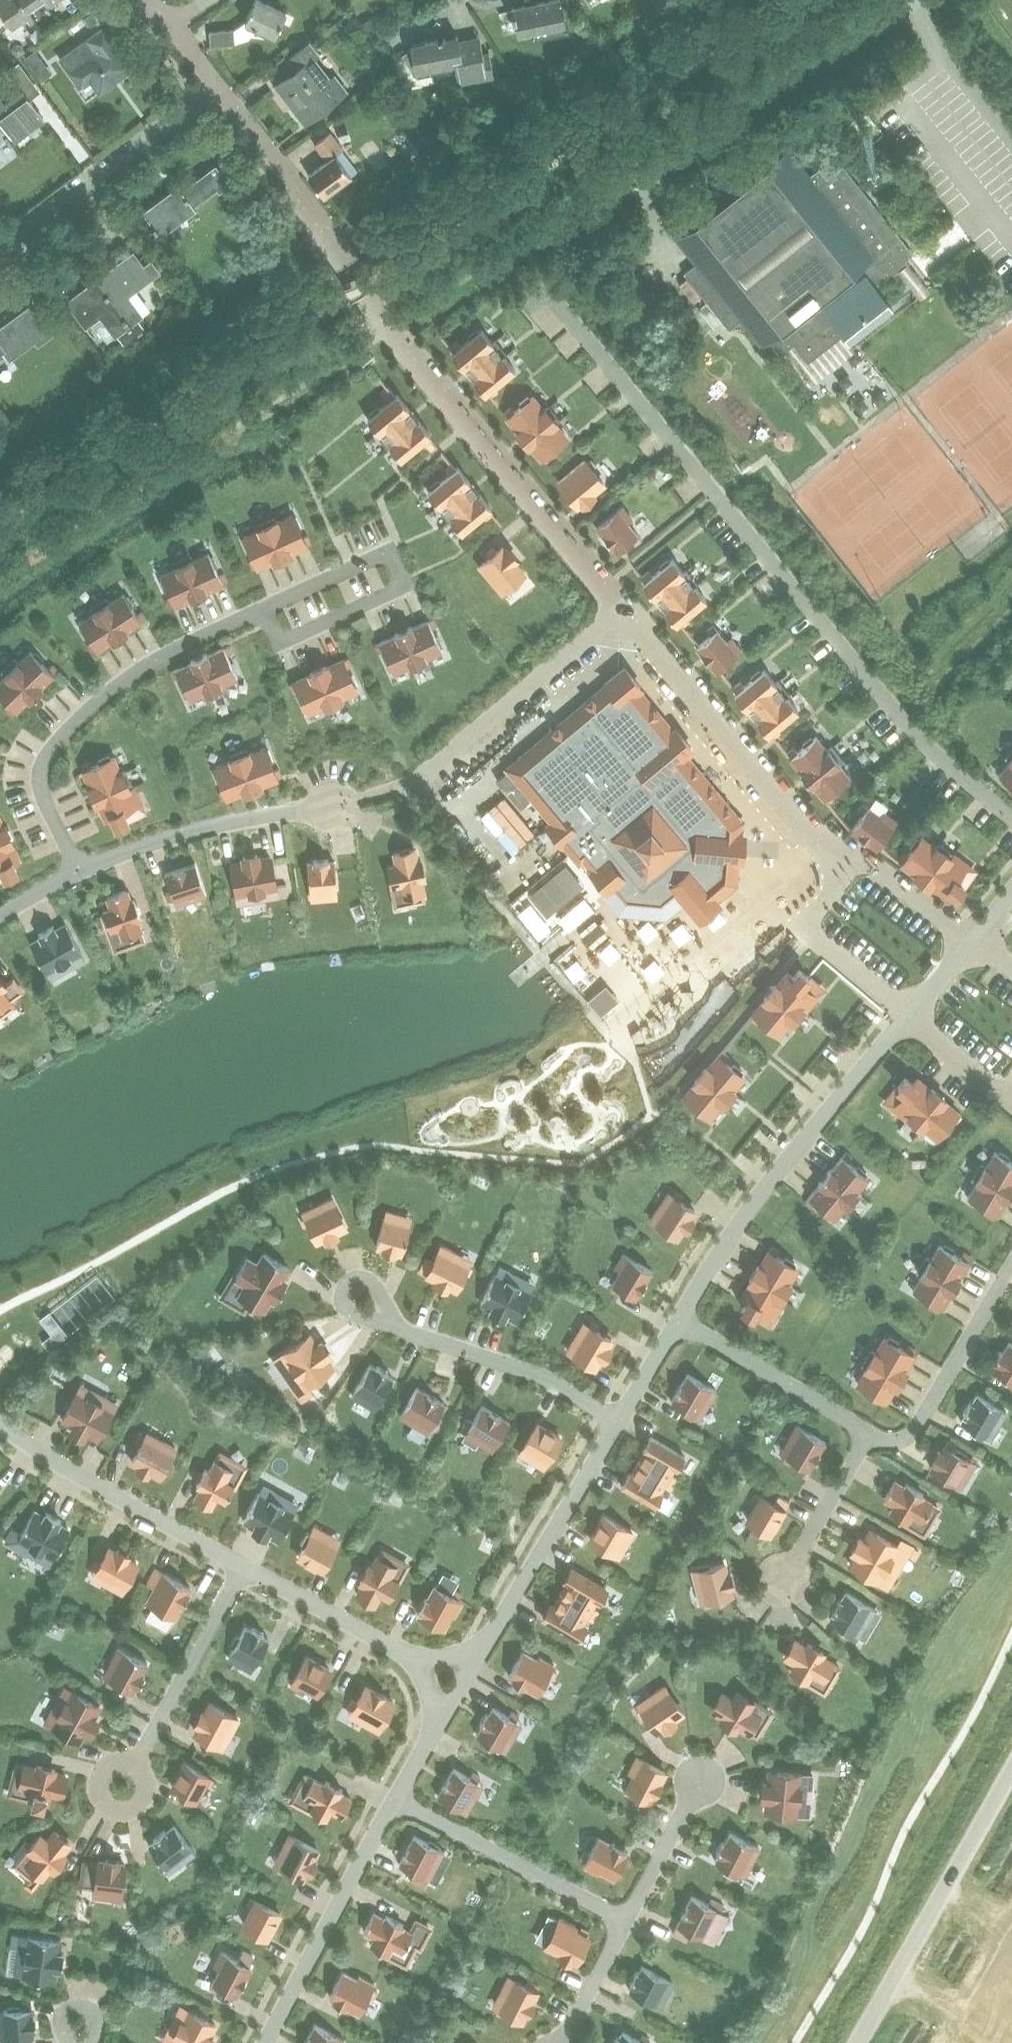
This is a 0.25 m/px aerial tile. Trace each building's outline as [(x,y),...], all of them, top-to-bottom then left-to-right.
[(20,0),(0,0),(0,7),(12,24),(25,15),(31,24),(36,21),(27,8),(26,9),(20,0)] [(26,9),(27,8),(38,0),(20,0),(26,9)] [(49,8),(56,4),(54,0),(44,0),(49,8)] [(283,12),(257,0),(252,0),(242,21),(272,35),(283,12)] [(561,23),(557,0),(545,0),(537,2),(536,0),(525,0),(526,3),(510,6),(515,32),(561,23)] [(91,11),(83,16),(89,25),(97,19),(91,11)] [(648,17),(636,24),(641,32),(641,33),(653,25),(648,17)] [(87,38),(61,56),(70,70),(82,86),(91,79),(100,91),(135,66),(105,25),(87,38)] [(208,45),(231,43),(230,30),(207,32),(208,45)] [(437,38),(425,40),(431,73),(455,68),(468,66),(470,76),(484,74),(491,72),(492,72),(488,52),(482,54),(479,42),(465,45),(465,46),(459,47),(457,39),(456,34),(441,37),(441,36),(437,37),(437,38)] [(410,47),(400,54),(411,70),(415,70),(416,76),(428,73),(431,73),(425,40),(411,43),(409,43),(410,47)] [(303,122),(343,90),(332,76),(329,78),(312,57),(316,54),(306,42),(285,59),(293,69),(277,81),(295,104),(291,107),(303,122)] [(15,45),(10,48),(16,58),(25,52),(21,46),(15,45)] [(34,49),(24,57),(30,65),(40,57),(34,49)] [(397,52),(390,57),(412,90),(431,86),(428,73),(416,76),(412,76),(397,52)] [(16,59),(4,68),(11,77),(23,69),(16,59)] [(468,77),(456,79),(456,83),(492,75),(491,72),(484,74),(470,76),(468,77)] [(45,119),(25,91),(6,105),(3,100),(0,103),(0,144),(9,138),(12,143),(45,119)] [(414,123),(404,130),(419,153),(429,146),(414,123)] [(325,160),(306,174),(322,195),(348,176),(347,174),(356,168),(341,149),(328,132),(313,144),(325,160)] [(806,361),(824,346),(842,332),(847,339),(890,305),(875,286),(898,269),(895,265),(912,252),(841,163),(825,176),(818,166),(808,174),(785,147),(674,235),(695,261),(682,271),(727,328),(740,318),(760,344),(767,339),(779,353),(792,343),(806,361)] [(219,190),(229,183),(215,164),(182,189),(178,185),(144,211),(161,234),(196,208),(194,205),(216,187),(219,190)] [(128,329),(133,336),(143,328),(137,319),(141,316),(126,296),(151,277),(159,271),(150,259),(142,265),(132,251),(94,280),(130,328),(128,329)] [(130,328),(94,280),(66,301),(85,327),(100,315),(115,336),(116,335),(123,343),(133,336),(128,329),(130,328)] [(50,333),(31,307),(0,330),(0,354),(4,351),(9,358),(35,339),(37,342),(50,333)] [(702,338),(713,328),(692,308),(682,318),(702,338)] [(480,328),(477,330),(475,328),(466,335),(468,338),(458,346),(455,341),(449,346),(448,347),(452,352),(450,354),(462,368),(462,367),(472,379),(472,380),(484,394),(486,392),(490,397),(491,396),(490,395),(496,391),(492,386),(502,378),(504,380),(505,379),(512,373),(511,371),(514,368),(505,358),(502,355),(505,353),(493,339),(491,341),(480,328)] [(396,394),(394,396),(385,386),(384,387),(378,392),(386,402),(377,410),(375,407),(366,415),(368,417),(365,419),(376,433),(374,435),(385,449),(388,447),(399,460),(402,457),(404,459),(412,452),(410,450),(420,442),(428,452),(434,447),(435,447),(436,447),(435,446),(427,436),(429,435),(417,420),(417,421),(407,409),(396,394)] [(531,395),(528,398),(527,396),(518,403),(520,405),(512,411),(508,407),(505,409),(502,412),(505,415),(506,416),(506,417),(517,430),(516,431),(527,445),(528,444),(540,457),(544,462),(550,457),(546,452),(554,446),(556,448),(564,441),(563,438),(566,436),(554,422),(559,419),(547,405),(543,409),(531,395)] [(583,460),(557,481),(577,505),(580,502),(582,504),(593,495),(591,493),(603,484),(591,469),(595,465),(590,459),(586,463),(583,460)] [(469,481),(457,466),(455,469),(451,464),(444,469),(448,474),(439,481),(437,479),(427,487),(429,489),(427,491),(438,505),(436,507),(447,521),(450,519),(461,532),(463,530),(465,532),(474,525),(472,522),(482,515),(486,519),(492,513),(488,509),(491,507),(478,492),(478,493),(468,482),(469,481)] [(631,518),(621,506),(595,527),(616,552),(631,539),(634,544),(641,539),(637,534),(627,522),(631,518)] [(413,518),(417,530),(434,524),(430,513),(413,518)] [(292,514),(276,521),(274,516),(257,524),(260,529),(244,536),(245,540),(243,541),(247,551),(250,550),(254,559),(248,561),(252,569),(257,566),(258,567),(274,560),(274,561),(291,554),(290,552),(306,545),(311,542),(308,535),(302,537),(298,528),(301,527),(296,517),(294,518),(292,514)] [(502,547),(478,567),(500,592),(503,590),(505,592),(507,594),(513,589),(509,584),(523,572),(514,561),(515,559),(506,548),(505,550),(502,547)] [(210,556),(208,553),(192,560),(190,555),(173,562),(176,567),(160,575),(161,578),(159,579),(163,590),(166,589),(170,598),(164,600),(168,607),(173,605),(189,598),(190,600),(207,592),(206,591),(222,584),(222,583),(227,581),(224,573),(218,576),(214,567),(217,566),(212,555),(210,556)] [(669,560),(667,558),(658,565),(660,567),(650,575),(647,571),(641,575),(640,576),(644,581),(642,583),(654,597),(664,609),(675,623),(677,621),(682,626),(683,626),(682,625),(688,620),(684,616),(694,607),(696,610),(704,602),(702,600),(705,598),(694,585),(697,583),(685,569),(683,571),(672,557),(669,560)] [(90,607),(93,612),(78,622),(80,625),(78,627),(84,636),(86,635),(92,643),(87,646),(91,653),(96,650),(111,640),(112,642),(127,632),(126,631),(141,621),(146,617),(141,611),(136,614),(131,606),(133,604),(127,595),(125,596),(123,593),(108,602),(105,598),(90,607)] [(379,643),(374,646),(377,653),(382,651),(386,660),(384,661),(389,671),(391,670),(393,674),(409,666),(411,671),(427,664),(425,659),(441,652),(439,648),(442,647),(437,637),(435,638),(431,629),(436,626),(433,619),(427,621),(411,628),(411,627),(394,634),(395,636),(379,643)] [(712,625),(706,630),(709,635),(698,644),(695,647),(715,672),(718,669),(741,650),(731,638),(726,642),(716,629),(716,630),(712,625)] [(232,652),(228,645),(223,647),(207,654),(206,653),(190,660),(190,662),(174,669),(169,672),(172,679),(178,677),(182,686),(179,687),(184,697),(187,696),(188,700),(204,692),(207,697),(223,690),(221,685),(237,678),(235,674),(237,673),(233,663),(230,664),(226,655),(232,652)] [(40,661),(42,659),(34,651),(32,652),(30,650),(17,662),(13,658),(0,670),(4,675),(0,679),(0,699),(0,700),(2,698),(9,705),(5,709),(11,715),(15,711),(28,699),(29,700),(42,687),(41,686),(53,674),(53,673),(57,669),(52,663),(47,668),(40,661)] [(294,682),(289,685),(292,692),(297,690),(301,699),(299,700),(304,710),(306,709),(308,713),(324,705),(326,711),(342,703),(340,698),(356,691),(355,687),(357,686),(352,676),(350,677),(346,668),(351,665),(348,658),(342,660),(326,667),(326,666),(309,673),(310,675),(294,682)] [(530,800),(476,840),(510,883),(558,838),(562,844),(563,844),(578,862),(582,859),(591,869),(607,889),(612,885),(624,900),(660,903),(675,891),(698,919),(717,903),(708,891),(724,878),(726,855),(723,854),(725,838),(728,838),(729,824),(676,760),(691,748),(637,688),(624,668),(605,684),(605,685),(534,746),(505,769),(530,800)] [(742,686),(738,681),(732,686),(731,686),(736,692),(734,694),(745,708),(746,707),(756,719),(755,720),(767,734),(769,733),(773,738),(774,737),(773,736),(780,731),(776,726),(786,718),(787,720),(796,713),(794,711),(797,708),(786,695),(789,693),(777,679),(774,681),(763,668),(761,670),(759,668),(750,676),(752,678),(742,686)] [(790,757),(789,757),(801,771),(799,772),(802,775),(804,778),(808,783),(811,786),(812,785),(823,798),(824,797),(828,802),(834,797),(830,793),(837,787),(839,789),(848,781),(846,779),(849,777),(838,763),(842,760),(831,746),(826,749),(815,736),(812,738),(810,736),(802,744),(803,746),(796,752),(792,747),(786,752),(790,757)] [(218,790),(220,798),(226,796),(243,790),(243,791),(260,785),(259,783),(276,777),(280,775),(281,774),(278,767),(273,769),(269,760),(272,759),(268,748),(265,749),(264,746),(247,752),(245,747),(228,753),(230,758),(214,765),(215,769),(213,770),(217,780),(220,779),(223,788),(218,790)] [(999,779),(1007,786),(1009,784),(1011,787),(1011,748),(1004,757),(1009,761),(997,774),(1000,777),(999,779)] [(83,771),(90,787),(89,788),(95,802),(97,802),(104,818),(111,815),(115,824),(126,819),(122,809),(134,804),(130,795),(135,793),(131,786),(132,785),(125,771),(120,773),(112,757),(109,759),(108,756),(97,761),(99,764),(91,767),(88,762),(80,766),(83,771)] [(505,771),(496,779),(520,807),(529,799),(505,771)] [(862,814),(851,830),(877,849),(879,846),(897,822),(884,812),(880,817),(867,808),(862,804),(858,811),(862,814)] [(0,866),(4,875),(15,870),(11,861),(17,858),(10,842),(11,842),(5,827),(3,828),(0,821),(0,866)] [(902,862),(901,864),(915,874),(914,875),(927,885),(928,884),(942,894),(946,889),(954,895),(962,885),(954,879),(962,868),(954,862),(957,858),(951,853),(938,843),(935,848),(921,837),(918,840),(916,838),(909,847),(912,849),(906,856),(902,853),(897,859),(902,862)] [(392,885),(401,883),(403,895),(413,893),(414,900),(423,898),(422,891),(419,879),(423,878),(419,860),(415,861),(413,849),(406,850),(400,851),(400,852),(394,853),(397,865),(388,867),(392,885)] [(242,861),(230,863),(236,896),(262,891),(263,899),(276,897),(275,895),(274,889),(275,889),(275,886),(270,861),(269,856),(257,859),(256,854),(242,856),(241,857),(242,861)] [(309,891),(310,891),(310,899),(316,898),(316,891),(336,889),(333,861),(326,862),(326,859),(316,860),(313,860),(313,863),(306,863),(309,891)] [(204,894),(193,863),(164,873),(170,890),(164,892),(167,900),(172,898),(173,898),(190,892),(191,898),(204,894)] [(275,889),(274,889),(275,895),(287,893),(286,884),(275,886),(275,889)] [(106,896),(111,908),(103,911),(104,914),(101,915),(105,926),(108,925),(109,928),(117,925),(122,937),(131,933),(134,941),(142,937),(140,930),(141,930),(136,918),(140,917),(133,899),(130,901),(125,889),(106,896)] [(84,960),(65,924),(54,929),(52,925),(38,933),(40,937),(30,943),(46,972),(70,959),(74,966),(84,960)] [(808,977),(798,969),(792,977),(786,972),(775,986),(774,985),(764,997),(765,998),(754,1011),(755,1012),(751,1017),(756,1022),(760,1017),(767,1023),(765,1025),(774,1033),(776,1030),(779,1033),(790,1019),(794,1023),(805,1010),(804,1010),(809,1004),(805,1001),(812,993),(801,985),(808,977)] [(5,1002),(9,1008),(17,1002),(12,996),(20,990),(12,980),(5,985),(0,979),(0,1005),(5,1002)] [(724,1060),(728,1056),(722,1051),(718,1056),(717,1055),(706,1068),(705,1067),(694,1081),(695,1082),(684,1095),(680,1100),(686,1105),(690,1100),(697,1106),(695,1109),(704,1116),(706,1114),(709,1116),(720,1103),(724,1106),(735,1093),(731,1090),(742,1076),(740,1074),(742,1071),(733,1064),(731,1066),(724,1060)] [(912,1083),(904,1077),(897,1086),(904,1093),(896,1103),(903,1109),(900,1113),(906,1118),(905,1119),(918,1129),(921,1125),(935,1136),(937,1133),(940,1135),(947,1126),(945,1124),(950,1118),(955,1121),(960,1116),(955,1112),(956,1111),(942,1100),(943,1098),(931,1088),(930,1089),(917,1078),(912,1083)] [(830,1169),(829,1168),(817,1182),(819,1183),(808,1197),(804,1202),(810,1207),(814,1202),(822,1208),(820,1211),(829,1218),(830,1216),(833,1218),(845,1205),(849,1208),(860,1194),(856,1191),(867,1177),(864,1175),(866,1172),(857,1165),(855,1167),(848,1161),(852,1157),(845,1151),(841,1156),(830,1169)] [(976,1182),(967,1197),(970,1199),(969,1201),(979,1207),(980,1205),(988,1210),(985,1215),(992,1219),(995,1214),(996,1214),(1005,1199),(1006,1200),(1011,1190),(1011,1162),(1007,1159),(1008,1157),(998,1151),(997,1153),(994,1151),(985,1166),(980,1163),(971,1179),(976,1182)] [(658,1206),(650,1218),(677,1236),(683,1227),(685,1228),(692,1219),(689,1217),(694,1210),(679,1200),(681,1198),(682,1195),(676,1191),(672,1196),(663,1209),(658,1206)] [(305,1216),(300,1219),(303,1226),(309,1224),(317,1240),(320,1239),(324,1237),(325,1239),(336,1234),(334,1232),(345,1227),(331,1197),(317,1204),(320,1209),(305,1216)] [(382,1218),(375,1246),(382,1247),(381,1250),(394,1254),(395,1251),(401,1253),(409,1225),(389,1220),(391,1213),(385,1211),(383,1219),(382,1218)] [(933,1303),(930,1308),(937,1312),(940,1307),(950,1292),(951,1293),(960,1277),(959,1276),(967,1261),(970,1256),(963,1252),(960,1257),(952,1252),(953,1250),(943,1244),(942,1246),(939,1244),(930,1259),(925,1256),(916,1272),(921,1275),(912,1290),(915,1292),(914,1294),(923,1300),(925,1298),(933,1303)] [(424,1257),(418,1270),(427,1274),(426,1274),(433,1278),(437,1280),(436,1282),(446,1287),(447,1285),(451,1287),(455,1288),(463,1272),(468,1275),(472,1267),(466,1265),(466,1264),(452,1257),(455,1252),(441,1245),(433,1261),(424,1257)] [(747,1299),(742,1308),(752,1314),(757,1306),(769,1313),(774,1304),(778,1307),(783,1300),(791,1286),(786,1284),(795,1268),(792,1267),(794,1264),(784,1258),(782,1261),(774,1256),(778,1251),(771,1247),(768,1252),(767,1252),(758,1267),(757,1266),(748,1280),(750,1281),(741,1296),(747,1299)] [(281,1278),(288,1267),(263,1252),(256,1263),(246,1257),(234,1277),(245,1283),(237,1296),(238,1296),(234,1303),(242,1308),(247,1301),(262,1310),(269,1298),(274,1301),(286,1281),(281,1278)] [(618,1288),(635,1298),(644,1282),(651,1270),(622,1253),(614,1267),(619,1270),(611,1283),(611,1284),(608,1289),(615,1293),(618,1288)] [(495,1273),(494,1273),(480,1302),(491,1308),(489,1312),(503,1319),(505,1315),(516,1320),(531,1291),(506,1278),(509,1271),(498,1266),(495,1273)] [(573,1339),(566,1350),(594,1366),(600,1356),(603,1358),(609,1348),(606,1347),(611,1339),(610,1339),(595,1330),(598,1325),(591,1321),(588,1326),(580,1339),(579,1340),(578,1339),(574,1337),(573,1339)] [(302,1339),(283,1353),(301,1378),(291,1385),(301,1399),(312,1392),(306,1384),(332,1366),(325,1356),(329,1354),(320,1342),(316,1344),(313,1339),(309,1334),(302,1339)] [(888,1337),(887,1339),(886,1339),(884,1337),(883,1339),(875,1352),(870,1350),(861,1364),(866,1367),(857,1382),(860,1384),(858,1387),(868,1393),(870,1390),(878,1395),(875,1400),(882,1404),(885,1399),(894,1384),(895,1385),(904,1370),(903,1369),(912,1354),(915,1349),(908,1345),(905,1350),(897,1345),(898,1342),(893,1339),(888,1337)] [(1008,1342),(1002,1351),(999,1350),(993,1360),(996,1362),(991,1369),(1008,1379),(1005,1384),(1011,1388),(1011,1387),(1011,1344),(1008,1342)] [(369,1364),(354,1388),(355,1388),(351,1395),(356,1398),(360,1391),(378,1402),(392,1378),(386,1374),(387,1372),(376,1365),(375,1367),(369,1364)] [(686,1373),(671,1400),(686,1409),(684,1413),(691,1417),(694,1412),(695,1412),(703,1398),(708,1401),(715,1390),(686,1373)] [(443,1403),(416,1387),(399,1415),(413,1424),(416,1418),(429,1427),(430,1426),(435,1429),(439,1423),(434,1419),(443,1403)] [(90,1435),(96,1438),(112,1410),(111,1410),(115,1403),(104,1397),(100,1404),(77,1391),(62,1419),(69,1424),(72,1425),(70,1430),(83,1437),(85,1432),(90,1435)] [(962,1413),(965,1414),(960,1421),(977,1431),(974,1436),(981,1440),(984,1435),(992,1422),(997,1425),(1005,1411),(977,1394),(971,1404),(968,1402),(962,1413)] [(481,1437),(478,1442),(491,1450),(508,1421),(481,1405),(471,1421),(466,1418),(462,1425),(467,1428),(481,1437)] [(537,1424),(523,1447),(538,1456),(535,1461),(542,1465),(545,1460),(547,1457),(550,1459),(556,1449),(553,1447),(559,1437),(550,1431),(537,1424)] [(781,1460),(788,1464),(789,1462),(791,1459),(808,1469),(817,1453),(824,1441),(795,1424),(787,1438),(792,1441),(784,1455),(781,1460)] [(148,1470),(159,1476),(174,1447),(161,1440),(158,1445),(144,1438),(138,1435),(135,1442),(140,1445),(131,1461),(139,1465),(137,1467),(147,1473),(148,1470)] [(637,1461),(674,1483),(677,1478),(670,1474),(674,1467),(676,1469),(684,1456),(649,1436),(644,1444),(642,1449),(644,1450),(637,1461)] [(934,1462),(930,1468),(954,1482),(964,1465),(970,1469),(973,1464),(967,1460),(967,1459),(964,1457),(966,1455),(955,1449),(954,1451),(944,1445),(940,1451),(938,1450),(931,1461),(934,1462)] [(208,1470),(204,1468),(195,1485),(199,1487),(193,1498),(210,1507),(216,1496),(224,1500),(233,1484),(225,1480),(231,1469),(222,1464),(225,1457),(218,1453),(208,1470)] [(674,1483),(637,1461),(630,1473),(628,1472),(620,1485),(654,1505),(662,1492),(660,1491),(664,1484),(670,1488),(674,1483)] [(893,1504),(889,1512),(905,1521),(910,1514),(920,1520),(926,1511),(932,1515),(937,1507),(930,1503),(931,1503),(920,1496),(922,1493),(906,1483),(904,1487),(893,1480),(883,1498),(893,1504)] [(259,1492),(258,1491),(242,1520),(253,1526),(251,1531),(265,1538),(267,1534),(278,1540),(294,1511),(269,1497),(273,1491),(262,1485),(259,1492)] [(754,1493),(750,1500),(755,1503),(760,1496),(754,1493)] [(750,1512),(746,1519),(770,1533),(783,1510),(788,1501),(779,1495),(773,1504),(760,1496),(755,1503),(750,1512)] [(11,1528),(4,1541),(25,1552),(29,1546),(52,1558),(54,1555),(56,1556),(62,1546),(60,1544),(68,1529),(57,1523),(59,1519),(46,1512),(44,1516),(33,1510),(20,1533),(11,1528)] [(603,1516),(589,1538),(613,1552),(622,1537),(627,1540),(631,1533),(626,1530),(626,1529),(603,1516)] [(298,1556),(321,1569),(334,1545),(318,1537),(321,1531),(314,1527),(311,1533),(309,1536),(306,1534),(300,1545),(303,1546),(298,1556)] [(855,1553),(849,1563),(876,1580),(896,1546),(896,1545),(869,1529),(862,1540),(858,1538),(851,1550),(855,1553)] [(900,1539),(896,1545),(896,1546),(906,1552),(910,1545),(900,1539)] [(94,1561),(90,1568),(96,1571),(95,1571),(110,1579),(107,1584),(120,1591),(123,1587),(125,1588),(131,1577),(128,1576),(136,1562),(125,1557),(127,1555),(117,1549),(115,1552),(108,1548),(101,1560),(99,1564),(94,1561)] [(363,1583),(357,1594),(363,1597),(362,1598),(367,1601),(368,1600),(374,1603),(379,1592),(387,1597),(396,1581),(388,1577),(394,1566),(385,1561),(389,1554),(381,1550),(377,1557),(377,1556),(371,1567),(368,1565),(365,1571),(359,1581),(363,1583)] [(696,1569),(691,1571),(695,1586),(701,1584),(705,1600),(705,1599),(707,1605),(715,1603),(713,1597),(731,1593),(729,1585),(732,1584),(729,1573),(726,1574),(723,1563),(708,1566),(707,1563),(695,1566),(696,1569)] [(151,1605),(144,1619),(164,1630),(172,1616),(173,1616),(180,1603),(182,1604),(189,1592),(187,1591),(189,1587),(165,1574),(155,1568),(146,1583),(153,1587),(145,1601),(150,1604),(151,1605)] [(559,1594),(595,1615),(598,1610),(591,1606),(595,1599),(597,1601),(604,1588),(571,1569),(567,1576),(564,1581),(566,1582),(559,1594)] [(419,1612),(418,1615),(442,1628),(450,1613),(454,1615),(461,1601),(457,1599),(460,1593),(453,1589),(450,1595),(433,1586),(426,1599),(424,1598),(418,1611),(419,1612)] [(833,1611),(829,1619),(845,1628),(842,1634),(855,1641),(858,1636),(853,1633),(861,1619),(866,1622),(874,1608),(845,1591),(839,1601),(837,1600),(831,1610),(833,1611)] [(548,1607),(542,1617),(576,1637),(583,1625),(581,1623),(585,1617),(592,1621),(595,1615),(559,1594),(552,1606),(550,1605),(548,1607)] [(233,1660),(237,1654),(254,1663),(268,1639),(262,1635),(263,1633),(251,1627),(250,1629),(244,1626),(238,1636),(236,1635),(230,1645),(233,1646),(231,1650),(231,1651),(228,1658),(233,1660)] [(831,1662),(831,1661),(821,1655),(823,1652),(807,1643),(805,1646),(794,1640),(791,1645),(790,1645),(787,1650),(788,1651),(785,1656),(795,1663),(791,1670),(793,1671),(792,1674),(803,1680),(804,1678),(806,1679),(811,1672),(822,1678),(827,1669),(833,1673),(838,1665),(831,1662)] [(117,1647),(110,1661),(115,1664),(107,1678),(105,1683),(112,1687),(113,1684),(114,1682),(131,1691),(135,1684),(138,1685),(144,1675),(141,1673),(147,1663),(117,1647)] [(522,1651),(508,1675),(523,1683),(536,1692),(541,1684),(550,1668),(537,1660),(538,1659),(526,1651),(525,1653),(522,1651)] [(315,1693),(328,1669),(315,1662),(305,1656),(292,1680),(293,1680),(290,1686),(297,1689),(300,1684),(315,1693)] [(641,1708),(636,1711),(640,1718),(643,1716),(645,1715),(656,1730),(663,1725),(664,1727),(674,1721),(672,1719),(682,1712),(663,1685),(651,1694),(654,1699),(641,1708)] [(351,1699),(347,1706),(352,1709),(366,1717),(363,1722),(377,1730),(379,1726),(382,1727),(388,1717),(385,1715),(392,1701),(382,1695),(365,1686),(356,1702),(353,1700),(351,1699)] [(93,1717),(98,1706),(70,1691),(63,1687),(57,1698),(64,1702),(51,1725),(80,1741),(86,1730),(90,1732),(97,1719),(93,1717)] [(714,1704),(711,1710),(720,1715),(722,1716),(720,1720),(735,1729),(737,1725),(748,1732),(754,1736),(759,1728),(752,1724),(758,1715),(747,1709),(752,1702),(736,1692),(732,1700),(721,1693),(717,1699),(714,1704)] [(209,1704),(203,1714),(201,1713),(200,1714),(195,1723),(198,1724),(194,1731),(207,1738),(210,1740),(207,1745),(214,1749),(217,1744),(225,1730),(230,1733),(238,1719),(209,1704)] [(479,1723),(481,1724),(475,1734),(489,1742),(488,1744),(498,1750),(499,1748),(504,1751),(512,1737),(507,1734),(515,1720),(518,1715),(511,1711),(508,1716),(492,1706),(488,1714),(485,1712),(479,1723)] [(626,1787),(624,1793),(631,1796),(634,1791),(650,1799),(664,1772),(635,1757),(628,1770),(634,1773),(626,1787)] [(208,1776),(184,1763),(171,1786),(184,1793),(195,1799),(204,1783),(209,1786),(213,1779),(208,1776)] [(36,1769),(24,1766),(16,1764),(14,1773),(22,1775),(19,1785),(31,1788),(29,1796),(32,1797),(30,1802),(43,1805),(44,1800),(47,1800),(49,1792),(61,1795),(62,1788),(63,1789),(64,1783),(65,1776),(53,1773),(54,1769),(37,1765),(36,1769)] [(444,1782),(436,1795),(465,1812),(473,1799),(468,1796),(476,1782),(479,1776),(472,1772),(469,1778),(453,1768),(446,1778),(444,1782)] [(765,1798),(764,1810),(796,1813),(799,1787),(806,1787),(808,1775),(800,1774),(768,1771),(767,1779),(767,1783),(762,1783),(761,1797),(765,1798)] [(300,1783),(307,1786),(302,1795),(313,1801),(309,1809),(326,1818),(330,1810),(341,1816),(350,1798),(339,1793),(341,1789),(325,1780),(323,1784),(312,1778),(305,1775),(300,1783)] [(153,1838),(155,1840),(148,1845),(160,1860),(155,1864),(160,1870),(165,1866),(165,1867),(178,1857),(181,1861),(194,1851),(173,1825),(164,1832),(163,1830),(153,1838)] [(46,1840),(39,1834),(27,1849),(34,1854),(26,1864),(35,1871),(30,1877),(37,1883),(50,1867),(53,1870),(65,1855),(61,1853),(69,1843),(64,1839),(65,1838),(60,1834),(59,1834),(54,1830),(46,1840)] [(715,1852),(718,1853),(714,1860),(731,1869),(728,1875),(735,1878),(738,1873),(746,1859),(751,1862),(758,1848),(729,1832),(723,1842),(721,1841),(715,1852)] [(288,1834),(281,1848),(286,1851),(279,1865),(276,1870),(284,1874),(286,1869),(303,1877),(306,1870),(309,1871),(314,1861),(312,1860),(317,1850),(288,1834)] [(413,1835),(398,1863),(415,1872),(412,1877),(411,1879),(424,1886),(427,1878),(423,1876),(430,1862),(435,1864),(443,1850),(437,1847),(438,1845),(428,1839),(427,1842),(413,1835)] [(585,1861),(583,1865),(597,1873),(599,1869),(615,1877),(623,1860),(627,1853),(624,1851),(625,1849),(612,1843),(611,1844),(598,1837),(589,1854),(584,1851),(580,1858),(585,1861)] [(123,1875),(124,1864),(117,1863),(118,1861),(105,1859),(105,1862),(98,1861),(98,1863),(84,1861),(81,1884),(95,1886),(95,1888),(121,1892),(121,1888),(124,1888),(126,1876),(123,1875)] [(676,1924),(672,1933),(686,1939),(690,1931),(706,1939),(713,1925),(708,1922),(715,1908),(720,1910),(723,1905),(710,1899),(708,1904),(691,1895),(676,1924)] [(251,1908),(243,1924),(259,1932),(267,1936),(271,1928),(279,1913),(255,1901),(249,1898),(246,1905),(251,1908)] [(383,1918),(372,1913),(363,1930),(374,1936),(370,1944),(387,1953),(391,1945),(402,1951),(407,1940),(418,1946),(428,1928),(416,1922),(410,1932),(400,1927),(402,1924),(385,1915),(383,1918)] [(554,1929),(545,1945),(559,1952),(558,1954),(570,1960),(571,1959),(575,1960),(582,1947),(587,1936),(572,1928),(574,1924),(560,1917),(558,1921),(552,1919),(549,1926),(554,1929)] [(19,1935),(18,1947),(25,1948),(21,1975),(54,1980),(56,1968),(60,1969),(63,1953),(58,1953),(60,1940),(27,1935),(27,1936),(19,1935)] [(211,1982),(209,1987),(216,1991),(218,1986),(235,1995),(250,1966),(249,1965),(253,1957),(242,1951),(237,1960),(221,1951),(213,1965),(218,1968),(211,1982)] [(631,1983),(628,1989),(653,2002),(662,1984),(669,1988),(672,1983),(665,1979),(666,1978),(641,1965),(637,1972),(635,1970),(629,1982),(631,1983)] [(359,1976),(357,1980),(341,1972),(329,1996),(332,1998),(331,1999),(343,2006),(344,2006),(345,2004),(358,2011),(367,1995),(372,1998),(376,1990),(371,1988),(373,1983),(359,1976)] [(499,2007),(496,2013),(503,2016),(505,2013),(506,2011),(522,2019),(531,2001),(536,1991),(507,1976),(505,1981),(500,1990),(505,1993),(505,1994),(498,2007),(499,2007)] [(0,2011),(0,2017),(3,2016),(5,2037),(33,2035),(32,2028),(35,2027),(34,2014),(31,2015),(31,2008),(19,2008),(18,2006),(7,2007),(7,2009),(3,2010),(0,2011)] [(180,2021),(169,2042),(211,2042),(213,2038),(209,2036),(215,2025),(186,2010),(179,2007),(173,2018),(180,2021)] [(309,2033),(304,2042),(342,2042),(344,2040),(314,2024),(309,2033)] [(649,2039),(641,2035),(639,2040),(622,2031),(618,2039),(615,2037),(612,2042),(646,2042),(649,2039)]
